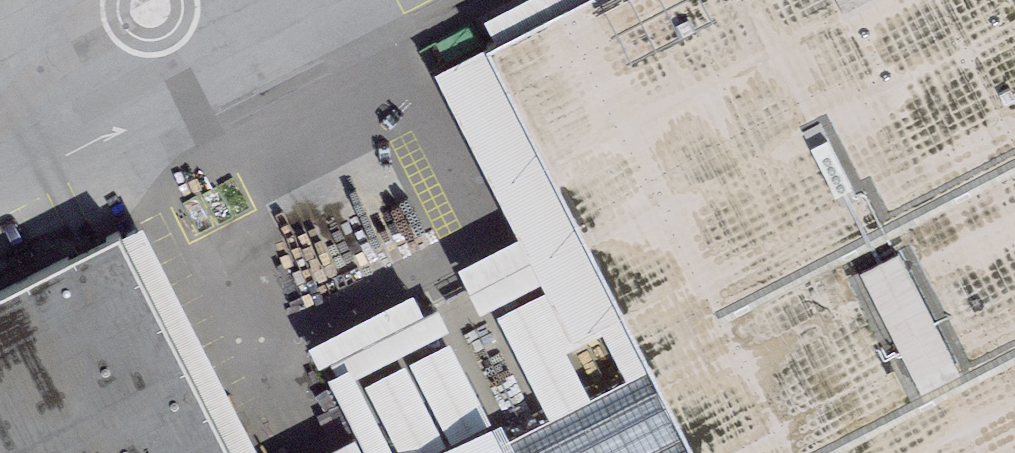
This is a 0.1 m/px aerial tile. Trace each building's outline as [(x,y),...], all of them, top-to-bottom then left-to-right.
[(1014,0),(596,0),(488,54),(623,319),(650,372),(691,452),(1014,452),(1014,0)] [(623,319),(488,54),(436,80),(518,241),(541,286),(545,293),(571,344),(623,319)] [(119,242),(226,452),(257,452),(143,229),(119,242)] [(541,286),(518,241),(457,270),(479,317),(541,286)] [(0,301),(0,452),(226,452),(119,242),(0,301)] [(571,344),(545,293),(496,319),(550,422),(592,401),(567,353),(602,337),(627,384),(650,372),(623,319),(571,344)] [(450,344),(409,364),(453,451),(494,430),(450,344)] [(364,387),(399,452),(449,452),(406,367),(364,387)] [(327,381),(357,440),(364,452),(393,452),(350,370),(327,381)] [(650,372),(627,384),(592,401),(550,422),(510,442),(502,426),(494,430),(453,451),(449,452),(691,452),(650,372)] [(330,452),(364,452),(357,440),(330,452)]
